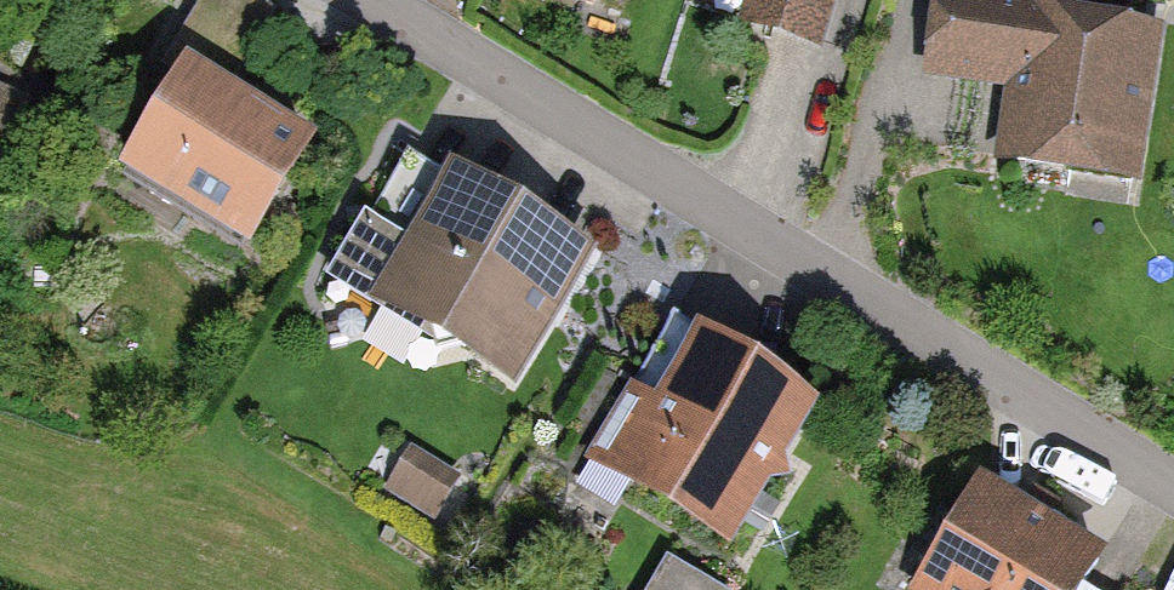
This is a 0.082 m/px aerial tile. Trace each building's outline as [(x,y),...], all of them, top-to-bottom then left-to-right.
[(303,156),(216,114),(264,17),(228,0),(167,0),(86,165),(257,249),(303,156)] [(769,21),(817,36),(828,0),(776,0),(769,21)] [(1152,35),(1031,17),(1034,0),(989,0),(987,0),(944,0),(933,69),(1020,82),(1009,155),(1073,165),(1076,149),(1133,158),(1152,35)] [(0,93),(0,149),(5,151),(25,103),(0,93)] [(521,397),(587,259),(382,162),(316,299),(521,397)] [(803,408),(666,327),(590,453),(727,534),(803,408)] [(454,482),(412,457),(392,489),(434,514),(454,482)] [(1114,566),(987,495),(934,589),(1101,589),(1114,566)] [(675,573),(665,589),(704,589),(675,573)]
